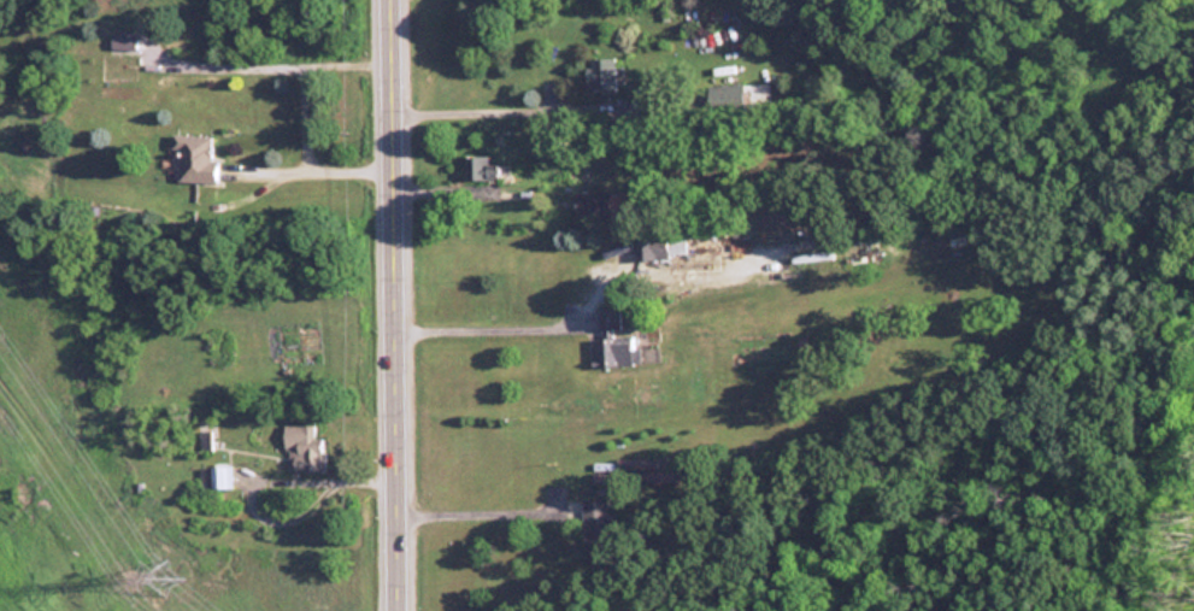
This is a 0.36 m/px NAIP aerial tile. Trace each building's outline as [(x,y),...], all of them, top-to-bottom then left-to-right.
[(135,50),(135,38),(112,37),(112,49),(135,50)] [(617,59),(590,59),(590,90),(617,90),(617,59)] [(771,113),(771,87),(710,87),(710,113),(771,113)] [(218,139),(176,137),(175,157),(181,157),(181,183),(217,184),(218,139)] [(492,157),(467,157),(467,180),(511,180),(511,165),(492,165),(492,157)] [(631,193),(578,193),(578,218),(631,218),(631,193)] [(640,235),(640,259),(686,258),(686,235),(640,235)] [(622,311),(599,311),(600,368),(636,366),(635,337),(623,337),(622,311)] [(327,441),(316,441),(316,428),(288,428),(289,475),(328,475),(327,441)] [(202,489),(233,489),(233,470),(202,470),(202,489)] [(614,521),(607,521),(607,500),(586,501),(587,565),(616,565),(614,521)]
